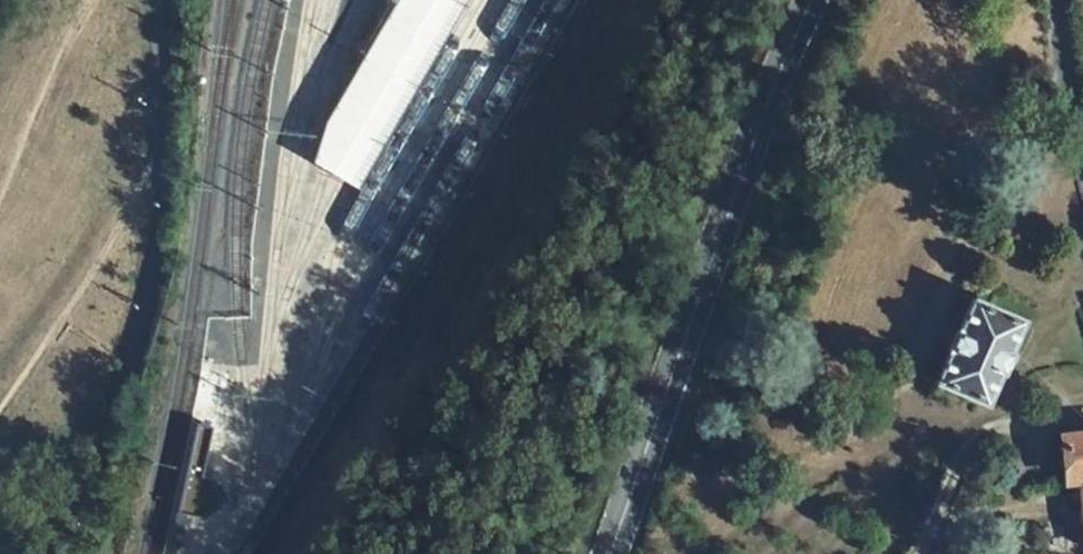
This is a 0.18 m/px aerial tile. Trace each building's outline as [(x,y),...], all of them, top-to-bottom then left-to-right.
[(310,168),(322,175),(342,187),(355,194),(468,0),(395,0),(325,120),(310,168)] [(1022,320),(974,299),(937,382),(986,404),(1000,371),(1002,372),(1011,352),(1008,352),(1022,320)] [(1062,436),(1066,480),(1080,479),(1082,479),(1082,433),(1062,436)]
